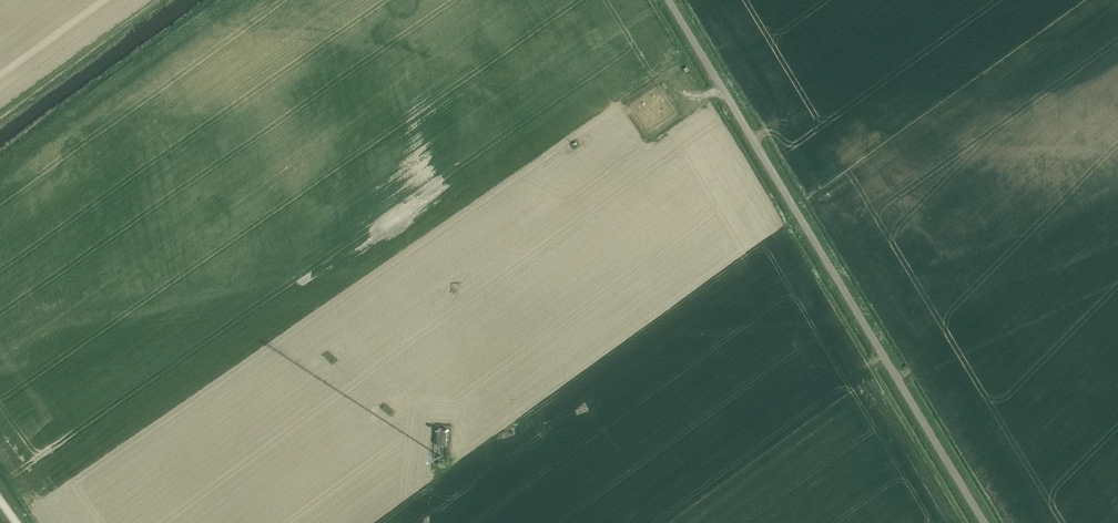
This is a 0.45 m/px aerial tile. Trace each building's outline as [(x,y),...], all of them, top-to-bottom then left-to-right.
[(437,445),(446,446),(447,428),(438,427),(437,445)] [(435,461),(444,462),(445,453),(436,452),(435,461)]
